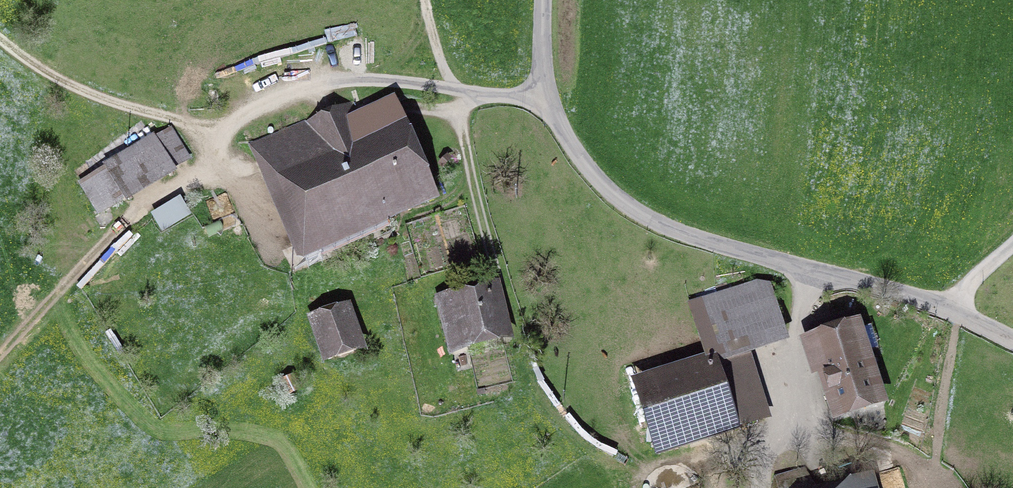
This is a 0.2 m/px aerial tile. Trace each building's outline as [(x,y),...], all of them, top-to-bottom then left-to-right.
[(281,252),(290,273),(389,230),(380,209),(424,190),(392,118),(398,116),(392,102),(347,122),(342,111),(264,145),(278,178),(274,179),(302,243),(281,252)] [(99,214),(125,199),(127,201),(173,175),(172,173),(187,164),(170,133),(154,142),(153,140),(81,183),(99,214)] [(183,200),(153,218),(163,236),(194,218),(183,200)] [(768,293),(742,288),(688,305),(706,366),(745,354),(741,340),(779,328),(768,293)] [(501,335),(491,296),(442,308),(451,347),(501,335)] [(373,350),(362,307),(304,321),(313,357),(327,353),(329,361),(373,350)] [(835,412),(877,398),(855,333),(854,333),(848,317),(810,329),(816,346),(814,346),(835,412)] [(763,414),(745,354),(706,366),(638,387),(656,447),(763,414)] [(876,469),(816,486),(811,467),(774,477),(771,487),(881,487),(876,469)]
